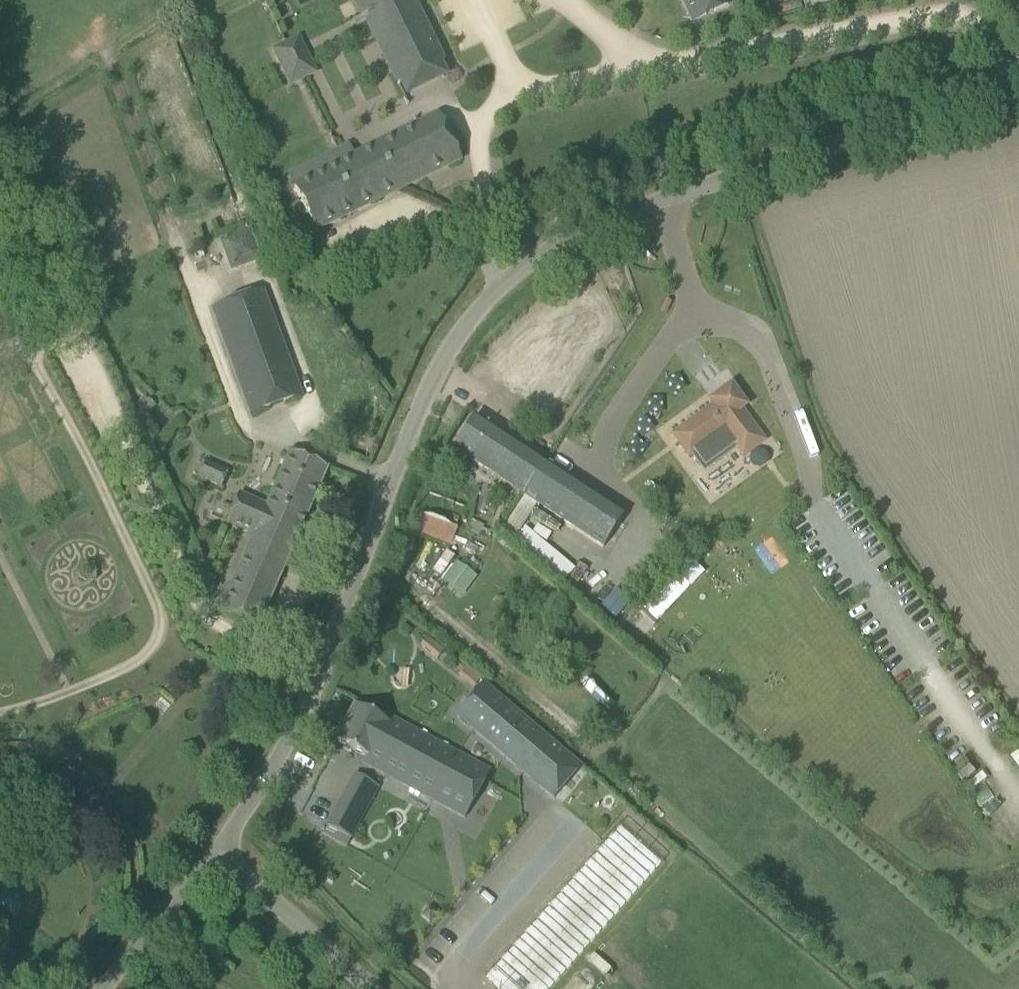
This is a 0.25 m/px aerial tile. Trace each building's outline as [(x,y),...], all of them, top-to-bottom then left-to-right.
[(441,63),(410,0),(358,0),(398,83),(441,63)] [(698,24),(734,6),(731,0),(686,0),(698,24)] [(298,40),(272,52),(289,88),(315,76),(298,40)] [(315,230),(459,160),(438,117),(294,187),(315,230)] [(215,232),(228,270),(253,261),(239,224),(215,232)] [(300,397),(261,292),(214,309),(252,414),(300,397)] [(711,400),(714,405),(673,435),(688,455),(693,452),(704,467),(735,445),(742,455),(762,441),(739,409),(744,406),(730,386),(711,400)] [(148,400),(137,412),(144,419),(155,407),(148,400)] [(153,415),(147,422),(155,429),(161,422),(153,415)] [(474,416),(452,450),(522,495),(544,462),(474,416)] [(327,468),(309,460),(290,452),(266,507),(237,495),(226,522),(254,535),(220,614),(257,630),(327,468)] [(228,471),(205,461),(197,478),(221,488),(228,471)] [(544,462),(522,495),(557,518),(602,547),(624,514),(544,462)] [(569,582),(579,569),(520,524),(534,506),(523,497),(499,528),(569,582)] [(421,512),(413,531),(449,545),(456,526),(455,526),(447,522),(421,512)] [(450,514),(447,522),(455,526),(459,517),(450,514)] [(754,548),(773,573),(791,560),(772,534),(754,548)] [(462,595),(476,574),(442,551),(428,571),(462,595)] [(663,591),(645,601),(656,620),(674,609),(663,591)] [(609,593),(599,607),(616,619),(626,605),(609,593)] [(426,636),(419,645),(435,657),(442,648),(426,636)] [(580,767),(484,684),(456,716),(512,763),(553,799),(580,767)] [(489,771),(409,728),(392,719),(389,725),(354,706),(335,741),(365,757),(362,763),(464,818),(489,771)] [(331,819),(326,827),(349,839),(364,813),(340,800),(340,802),(331,819)] [(619,822),(485,974),(501,988),(548,988),(662,860),(619,822)] [(13,919),(22,908),(17,904),(19,902),(12,896),(10,898),(5,894),(0,901),(0,908),(13,919)]
